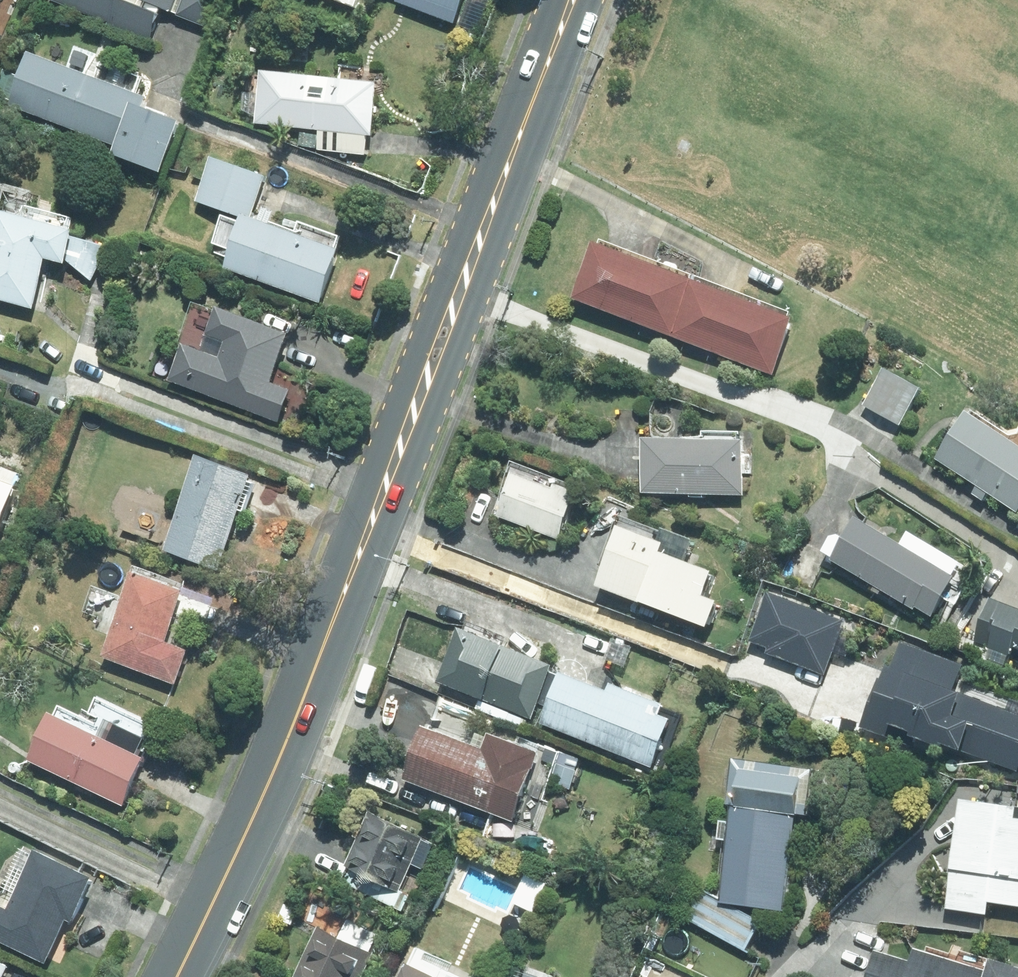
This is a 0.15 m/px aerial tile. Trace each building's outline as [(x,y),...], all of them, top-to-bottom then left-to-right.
[(110,22),(109,25),(151,41),(164,6),(180,12),(178,15),(216,30),(227,0),(55,0),(110,22)] [(362,0),(335,0),(359,9),(362,0)] [(117,154),(166,174),(186,123),(147,108),(151,98),(35,52),(14,105),(120,147),(117,154)] [(258,123),(374,135),(380,82),(263,69),(258,123)] [(0,91),(0,95),(14,102),(24,77),(9,70),(0,91)] [(227,267),(322,302),(342,247),(253,215),(267,175),(214,155),(198,201),(245,217),(227,267)] [(3,210),(0,220),(0,300),(35,310),(49,259),(69,265),(78,230),(3,210)] [(675,336),(697,278),(597,240),(575,297),(675,336)] [(697,278),(675,336),(775,374),(797,317),(697,278)] [(255,292),(243,288),(239,298),(251,303),(255,292)] [(171,380),(281,421),(293,388),(273,381),(291,332),(221,306),(205,350),(185,343),(171,380)] [(903,426),(924,387),(886,366),(865,404),(903,426)] [(1017,510),(1017,440),(972,410),(940,459),(1017,510)] [(646,492),(747,494),(748,440),(647,438),(646,492)] [(166,551),(220,571),(255,474),(201,455),(166,551)] [(558,487),(516,472),(499,517),(561,539),(579,491),(559,484),(558,487)] [(0,477),(0,536),(2,536),(22,486),(0,477)] [(958,577),(859,517),(833,560),(916,610),(919,607),(934,616),(958,577)] [(649,602),(713,628),(724,601),(708,595),(717,572),(667,551),(670,543),(625,525),(601,586),(648,604),(649,602)] [(188,591),(134,571),(102,657),(177,685),(190,649),(168,641),(188,591)] [(848,620),(770,592),(753,640),(770,647),(768,652),(828,674),(848,620)] [(992,597),(976,640),(1017,656),(1017,606),(992,597)] [(440,681),(534,719),(556,665),(462,627),(440,681)] [(966,666),(904,642),(895,667),(889,664),(884,678),(881,677),(862,727),(914,748),(918,737),(943,747),(944,743),(1017,771),(1017,714),(957,690),(966,666)] [(544,724),(654,767),(673,719),(662,715),(666,705),(614,684),(612,690),(564,672),(544,724)] [(31,760),(126,807),(154,751),(63,705),(59,714),(54,713),(31,760)] [(406,780),(516,822),(536,770),(537,770),(544,753),(494,733),(487,749),(427,726),(406,780)] [(803,814),(807,779),(749,772),(745,809),(735,808),(724,900),(705,889),(689,917),(748,950),(764,921),(732,904),(786,911),(798,813),(803,814)] [(950,909),(990,915),(992,901),(1017,906),(1017,807),(967,799),(950,909)] [(425,870),(437,845),(426,840),(427,839),(373,812),(346,866),(352,869),(345,882),(403,911),(411,895),(401,891),(414,864),(425,870)] [(38,850),(8,909),(0,905),(0,942),(46,964),(67,920),(74,923),(96,878),(38,850)] [(381,935),(348,920),(340,937),(319,926),(295,976),(364,976),(375,954),(373,952),(381,935)] [(995,958),(992,971),(917,948),(912,961),(877,950),(869,976),(1017,976),(1017,965),(995,958)] [(13,968),(0,962),(0,976),(8,976),(13,968)] [(411,964),(405,976),(438,976),(411,964)]
